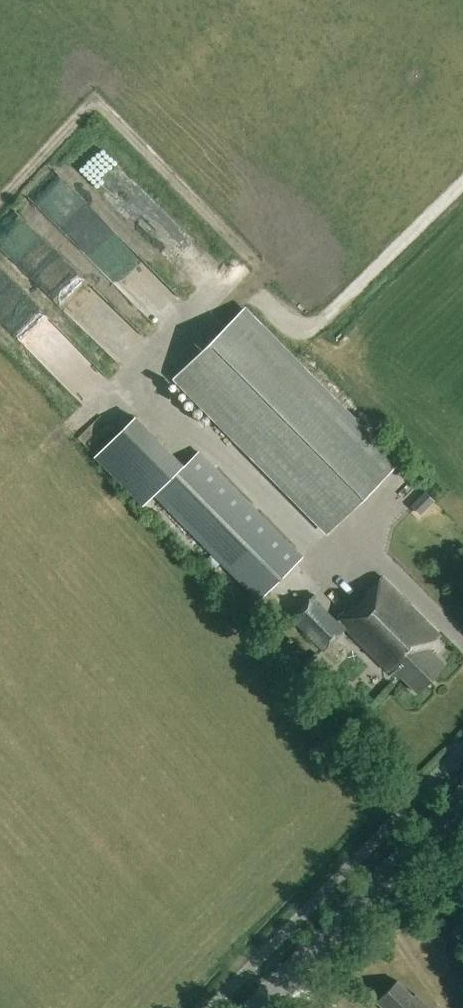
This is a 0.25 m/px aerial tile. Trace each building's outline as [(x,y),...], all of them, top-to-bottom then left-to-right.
[(53,166),(25,190),(35,202),(63,178),(53,166)] [(7,232),(9,237),(3,239),(15,263),(25,258),(23,253),(29,250),(18,227),(7,232)] [(35,350),(59,324),(0,267),(0,316),(35,350)] [(175,376),(328,531),(397,463),(244,308),(175,376)] [(185,466),(135,416),(93,457),(143,506),(185,466)] [(185,466),(156,495),(259,599),(302,557),(199,452),(185,466)] [(420,515),(434,501),(425,491),(410,506),(420,515)] [(381,577),(339,619),(315,595),(291,619),(323,650),(345,627),(397,679),(400,676),(416,693),(445,664),(428,648),(440,636),(381,577)] [(377,1001),(383,1007),(430,1007),(415,993),(412,996),(397,981),(377,1001)]
